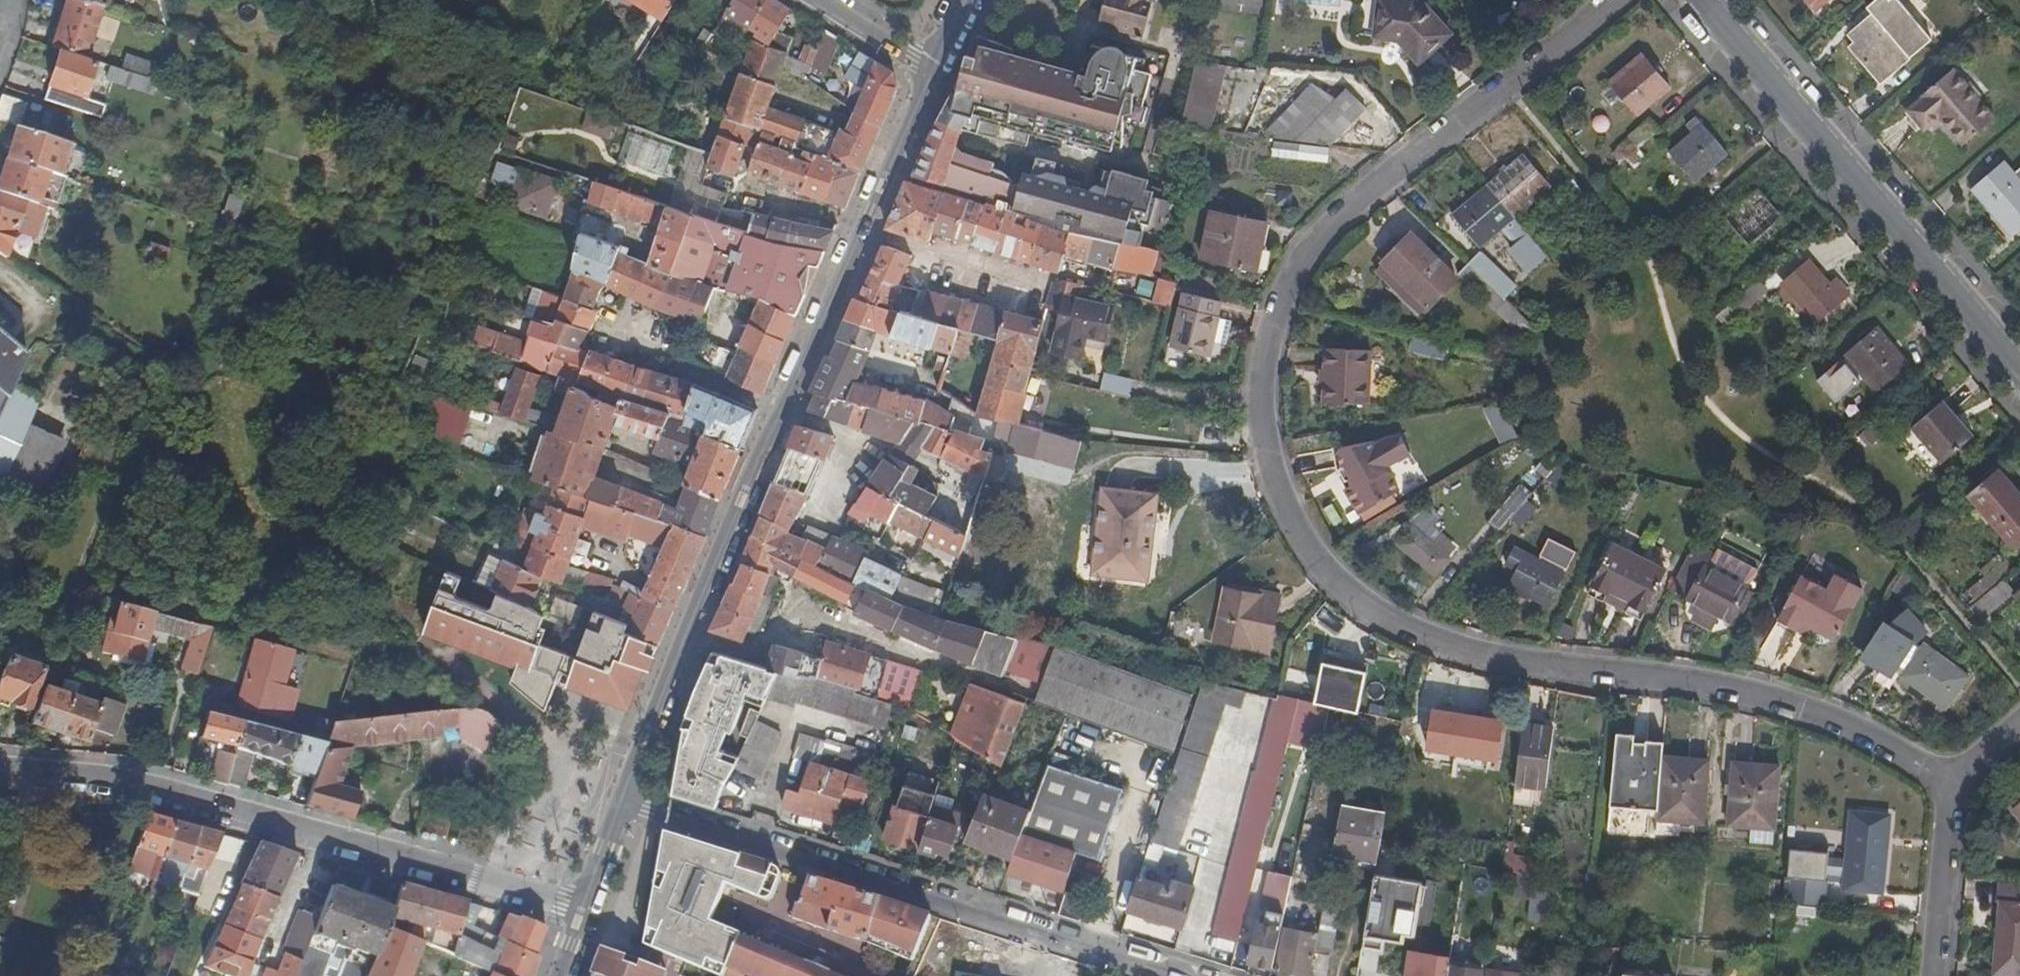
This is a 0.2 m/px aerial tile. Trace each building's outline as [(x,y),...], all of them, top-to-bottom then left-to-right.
[(51,45),(83,56),(99,5),(84,0),(66,0),(51,45)] [(673,0),(649,0),(666,11),(673,0)] [(765,0),(731,0),(727,7),(751,23),(765,0)] [(793,3),(787,0),(765,0),(751,23),(758,27),(752,35),(787,48),(793,32),(778,26),(793,3)] [(1103,10),(1128,17),(1126,25),(1145,31),(1153,0),(1106,0),(1103,10)] [(1289,8),(1342,10),(1342,0),(1289,0),(1289,8)] [(1424,56),(1458,26),(1434,0),(1380,0),(1375,27),(1404,33),(1424,56)] [(1829,0),(1810,0),(1818,9),(1829,0)] [(1872,15),(1851,32),(1857,39),(1849,46),(1881,83),(1910,59),(1938,35),(1907,0),(1875,0),(1866,8),(1872,15)] [(1965,15),(1974,24),(1985,15),(1977,5),(1965,15)] [(1128,17),(1103,10),(1101,18),(1126,25),(1128,17)] [(1974,24),(1977,27),(1988,18),(1985,15),(1974,24)] [(1988,18),(1977,27),(1982,33),(1993,24),(1988,18)] [(827,58),(841,33),(825,24),(819,44),(812,41),(809,49),(813,51),(827,58)] [(720,32),(714,28),(704,44),(711,47),(720,32)] [(978,34),(941,115),(963,125),(1029,142),(1036,117),(1040,119),(1039,125),(1065,133),(1067,127),(1135,146),(1148,101),(1145,100),(1154,68),(1144,65),(1148,53),(1094,38),(1084,72),(999,49),(1001,42),(978,34)] [(817,149),(862,166),(863,166),(883,120),(855,109),(856,106),(851,102),(849,108),(854,111),(848,126),(843,124),(838,136),(829,133),(832,124),(770,103),(783,63),(807,72),(811,60),(812,60),(806,57),(809,49),(804,47),(801,55),(789,51),(787,50),(787,48),(752,35),(744,62),(727,111),(733,113),(765,124),(798,138),(797,141),(817,149)] [(804,47),(809,49),(812,41),(807,40),(804,47)] [(801,55),(804,47),(792,42),(789,51),(801,55)] [(725,65),(730,56),(711,47),(704,44),(698,53),(725,65)] [(865,88),(893,98),(900,81),(896,68),(861,45),(847,69),(867,82),(865,88)] [(835,74),(840,66),(827,58),(813,51),(809,49),(806,57),(812,60),(811,60),(835,74)] [(58,51),(42,97),(100,116),(104,103),(82,96),(93,63),(58,51)] [(1228,56),(1197,53),(1183,116),(1214,121),(1228,56)] [(120,68),(146,76),(150,62),(125,54),(120,68)] [(1638,115),(1670,88),(1643,56),(1611,83),(1638,115)] [(120,68),(109,64),(105,75),(149,90),(154,79),(146,76),(120,68)] [(1962,147),(1995,119),(1953,68),(1921,97),(1923,99),(1908,112),(1924,131),(1940,119),(1962,147)] [(1276,128),(1333,136),(1370,98),(1350,79),(1341,89),(1318,74),(1269,124),(1276,128)] [(675,93),(688,98),(696,84),(685,77),(675,93)] [(855,109),(883,120),(893,98),(865,88),(856,106),(855,109)] [(510,122),(544,133),(555,101),(520,89),(510,122)] [(713,92),(710,101),(718,104),(721,95),(713,92)] [(0,97),(0,98),(0,120),(15,125),(21,127),(29,104),(0,97)] [(761,135),(765,124),(733,113),(727,111),(714,149),(710,162),(736,172),(747,139),(750,130),(761,135)] [(584,130),(605,135),(608,120),(587,115),(584,130)] [(933,129),(915,170),(991,192),(992,191),(1002,194),(1013,197),(1019,179),(1020,179),(1013,177),(1008,170),(1001,165),(994,163),(997,157),(964,147),(958,141),(963,125),(941,115),(933,129)] [(1638,147),(1659,130),(1648,118),(1628,135),(1631,138),(1638,147)] [(786,180),(802,186),(817,149),(797,141),(798,138),(765,124),(761,135),(760,136),(778,143),(795,149),(786,180)] [(73,143),(21,127),(15,125),(5,157),(47,171),(64,176),(73,143)] [(1694,182),(1727,153),(1704,125),(1670,154),(1694,182)] [(666,174),(675,141),(627,129),(618,162),(666,174)] [(760,136),(761,135),(750,130),(747,139),(758,144),(760,136)] [(769,174),(778,143),(760,136),(758,144),(750,167),(769,174)] [(1626,157),(1638,147),(1631,138),(1618,149),(1626,157)] [(769,174),(786,180),(795,149),(778,143),(769,174)] [(1602,160),(1610,171),(1626,157),(1618,149),(1617,147),(1602,160)] [(1646,158),(1638,147),(1626,157),(1635,168),(1646,158)] [(802,186),(848,202),(862,166),(817,149),(802,186)] [(1019,179),(1013,197),(1011,203),(1023,207),(1032,210),(1031,213),(1075,227),(1075,226),(1099,231),(1123,236),(1142,240),(1149,218),(1170,224),(1178,195),(1167,191),(1169,185),(1159,182),(1160,178),(1145,175),(1147,168),(1130,163),(1129,166),(1111,162),(1109,166),(1105,164),(1102,175),(1100,176),(1097,188),(1082,184),(1083,180),(1072,176),(1071,175),(1061,171),(1055,169),(1058,158),(1044,154),(1037,177),(1031,176),(1030,182),(1020,179),(1019,179)] [(0,155),(0,172),(0,191),(38,203),(47,171),(5,157),(0,155)] [(474,182),(479,160),(462,155),(456,176),(474,182)] [(1524,156),(1489,185),(1516,215),(1550,186),(1524,156)] [(2019,228),(2019,181),(2005,164),(1973,191),(2011,236),(2019,228)] [(521,166),(509,201),(547,213),(558,178),(521,166)] [(888,222),(892,223),(932,236),(935,225),(947,187),(912,176),(907,175),(888,222)] [(463,191),(471,193),(474,182),(456,176),(453,187),(463,191)] [(623,187),(596,178),(590,198),(617,206),(623,187)] [(1577,208),(1588,199),(1572,181),(1562,190),(1577,208)] [(1516,215),(1489,185),(1454,216),(1480,245),(1483,249),(1503,231),(1517,247),(1513,250),(1533,273),(1551,256),(1549,254),(1533,235),(1516,215)] [(947,187),(935,225),(957,232),(969,192),(947,186),(947,187)] [(643,216),(650,196),(623,187),(617,206),(617,208),(643,216)] [(1749,246),(1763,234),(1782,217),(1759,190),(1725,218),(1749,246)] [(25,268),(44,205),(38,203),(0,191),(0,253),(25,268)] [(466,217),(470,200),(471,193),(463,191),(458,215),(466,217)] [(990,198),(977,238),(999,245),(1008,212),(997,209),(1002,194),(992,191),(991,192),(990,195),(990,198)] [(969,192),(957,232),(977,238),(990,198),(969,192)] [(244,198),(230,193),(220,226),(234,231),(244,198)] [(652,219),(659,199),(650,196),(643,216),(652,219)] [(607,281),(659,304),(695,211),(671,203),(652,260),(635,253),(631,252),(633,244),(622,241),(621,243),(583,231),(582,237),(577,264),(609,277),(607,281)] [(1011,203),(1008,212),(999,245),(1020,252),(1028,221),(1019,218),(1023,207),(1011,203)] [(1205,253),(1258,263),(1269,215),(1216,205),(1205,253)] [(779,237),(789,239),(795,217),(757,209),(752,228),(779,237)] [(763,294),(798,312),(800,312),(810,290),(807,289),(812,262),(823,259),(829,245),(789,239),(779,237),(752,228),(695,211),(659,304),(702,319),(716,283),(731,287),(763,294)] [(1068,247),(1075,227),(1031,213),(1028,221),(1020,252),(1062,266),(1066,254),(1068,247)] [(809,220),(821,222),(823,216),(811,214),(809,220)] [(821,222),(838,225),(840,220),(823,216),(821,222)] [(789,239),(829,245),(838,225),(821,222),(809,220),(795,217),(789,239)] [(1782,217),(1763,234),(1768,240),(1787,223),(1782,217)] [(456,222),(454,229),(463,231),(464,225),(456,222)] [(1082,251),(1092,254),(1099,231),(1075,226),(1075,227),(1068,247),(1082,251)] [(1116,261),(1123,236),(1099,231),(1092,254),(1116,261)] [(374,237),(365,235),(364,241),(372,244),(374,237)] [(1420,314),(1455,279),(1411,235),(1402,244),(1397,250),(1385,263),(1377,271),(1420,314)] [(1116,261),(1155,267),(1161,244),(1142,240),(1123,236),(1116,261)] [(886,239),(873,268),(901,280),(913,251),(886,239)] [(1379,258),(1385,263),(1397,250),(1402,244),(1397,239),(1379,258)] [(158,265),(165,244),(154,241),(147,262),(158,265)] [(1080,258),(1082,251),(1068,247),(1066,254),(1080,258)] [(1551,256),(1559,265),(1566,259),(1557,248),(1549,254),(1551,256)] [(1479,253),(1467,264),(1503,299),(1515,286),(1479,253)] [(1817,322),(1849,294),(1836,280),(1828,286),(1808,263),(1785,284),(1817,322)] [(535,284),(524,314),(535,317),(556,321),(558,316),(591,328),(600,306),(595,305),(601,288),(607,281),(609,277),(577,264),(566,295),(535,284)] [(1503,299),(1467,264),(1457,274),(1493,308),(1503,299)] [(873,268),(863,294),(904,307),(913,309),(920,290),(912,288),(913,283),(901,280),(873,268)] [(1076,288),(1078,276),(1071,274),(1055,276),(1048,302),(1062,306),(1053,345),(1086,353),(1092,330),(1112,336),(1120,298),(1076,288)] [(1740,293),(1751,284),(1743,274),(1732,284),(1740,293)] [(1158,279),(1153,303),(1172,306),(1177,282),(1158,279)] [(702,319),(697,332),(711,338),(723,307),(731,287),(716,283),(702,319)] [(1759,293),(1751,284),(1740,293),(1748,303),(1759,293)] [(920,290),(913,309),(923,312),(930,287),(922,285),(920,290)] [(1184,286),(1172,342),(1209,349),(1221,294),(1184,286)] [(930,287),(923,312),(942,317),(943,317),(950,292),(930,287)] [(858,292),(849,315),(880,325),(896,330),(904,307),(863,294),(858,292)] [(959,322),(966,296),(950,292),(943,317),(959,322)] [(688,354),(765,389),(798,312),(763,294),(753,318),(739,351),(711,338),(697,332),(688,354)] [(976,324),(981,300),(966,296),(959,322),(960,323),(975,326),(976,324)] [(1524,339),(1536,330),(1503,299),(1493,308),(1524,339)] [(985,329),(992,302),(981,300),(976,324),(975,326),(985,329)] [(985,329),(1002,334),(1009,307),(992,302),(985,329)] [(723,307),(711,338),(739,351),(753,318),(723,307)] [(904,307),(896,330),(935,342),(942,317),(923,312),(913,309),(904,307)] [(1019,417),(1020,417),(1024,402),(1033,368),(1047,316),(1045,316),(1009,307),(1002,334),(981,409),(1019,417)] [(849,315),(840,336),(872,344),(880,325),(849,315)] [(530,341),(524,358),(562,371),(578,377),(581,377),(592,348),(580,345),(591,328),(558,316),(556,321),(535,317),(531,332),(533,332),(530,341)] [(942,317),(935,342),(953,347),(960,323),(959,322),(943,317),(942,317)] [(966,353),(975,326),(960,323),(953,347),(952,349),(966,353)] [(481,325),(476,342),(524,358),(530,341),(481,325)] [(1876,392),(1908,364),(1878,329),(1846,356),(1876,392)] [(13,385),(25,354),(0,332),(0,413),(13,385)] [(1410,332),(1409,336),(1444,344),(1445,341),(1410,332)] [(815,388),(820,390),(821,389),(876,403),(917,414),(924,415),(929,394),(888,383),(858,376),(872,344),(840,336),(833,351),(831,351),(815,388)] [(1444,344),(1409,336),(1407,347),(1442,355),(1444,344)] [(581,379),(604,387),(616,354),(593,347),(592,348),(581,377),(581,379)] [(938,364),(947,366),(951,352),(942,350),(938,364)] [(616,354),(604,387),(625,395),(636,361),(616,354)] [(1357,404),(1365,368),(1329,360),(1319,403),(1343,408),(1345,402),(1357,404)] [(625,395),(644,401),(655,367),(636,361),(625,395)] [(1102,384),(1129,390),(1134,372),(1107,366),(1102,384)] [(644,401),(666,408),(675,382),(671,380),(674,373),(655,367),(644,401)] [(691,481),(722,493),(743,443),(687,422),(689,414),(666,408),(644,401),(625,395),(604,387),(601,395),(593,393),(590,389),(576,383),(575,387),(570,385),(569,390),(572,392),(565,415),(553,411),(551,417),(528,409),(541,375),(520,368),(504,410),(533,420),(608,444),(615,418),(661,433),(656,446),(697,461),(690,480),(691,481)] [(578,377),(562,371),(557,386),(569,390),(570,385),(575,387),(576,383),(578,377)] [(666,408),(689,414),(698,380),(679,374),(676,382),(675,382),(666,408)] [(403,376),(403,430),(421,437),(424,383),(403,376)] [(687,422),(743,443),(760,404),(698,380),(689,414),(687,422)] [(428,438),(459,449),(476,401),(435,387),(424,383),(421,437),(427,439),(428,438)] [(942,383),(929,394),(957,412),(954,424),(973,430),(980,408),(942,383)] [(13,385),(0,413),(0,486),(2,481),(27,424),(40,395),(13,385)] [(820,390),(813,407),(868,425),(876,403),(821,389),(820,390)] [(929,394),(924,415),(945,422),(954,424),(957,412),(929,394)] [(1942,461),(1970,437),(1933,394),(1906,418),(1942,461)] [(1504,400),(1486,407),(1501,445),(1519,438),(1504,400)] [(1024,402),(1020,417),(1074,431),(1078,415),(1024,402)] [(876,403),(868,425),(903,436),(917,414),(876,403)] [(917,414),(903,436),(895,448),(917,460),(924,447),(931,450),(933,447),(945,422),(924,415),(917,414)] [(1077,459),(1084,433),(1074,431),(1020,417),(1014,437),(1040,444),(1038,449),(1077,459)] [(1876,419),(1874,417),(1835,450),(1837,451),(1876,419)] [(679,520),(710,533),(724,494),(722,493),(691,481),(684,505),(599,474),(608,444),(533,420),(520,461),(514,460),(512,467),(537,475),(559,483),(679,522),(679,520)] [(802,421),(793,442),(827,455),(837,431),(807,422),(802,421)] [(973,430),(954,424),(945,422),(933,447),(985,472),(987,473),(994,449),(995,448),(985,445),(987,434),(973,430)] [(68,441),(27,424),(2,481),(43,499),(68,441)] [(1360,513),(1402,488),(1388,465),(1412,451),(1401,434),(1388,436),(1376,443),(1374,440),(1347,447),(1342,450),(1340,454),(1344,462),(1341,467),(1347,479),(1352,478),(1355,483),(1346,488),(1360,513)] [(793,442),(777,480),(810,492),(827,455),(793,442)] [(917,460),(895,448),(885,462),(907,474),(917,460)] [(994,449),(987,473),(998,476),(1006,452),(994,449)] [(1551,472),(1561,461),(1552,453),(1542,464),(1551,472)] [(1570,469),(1561,461),(1551,472),(1561,480),(1570,469)] [(872,481),(932,511),(941,493),(906,475),(907,474),(885,462),(872,481)] [(2019,539),(2019,495),(1999,471),(1971,496),(2013,545),(2019,539)] [(1490,514),(1504,527),(1519,510),(1535,492),(1537,489),(1523,476),(1490,514)] [(1110,525),(1104,569),(1154,575),(1164,486),(1108,479),(1103,524),(1110,525)] [(777,480),(764,511),(795,525),(810,492),(777,480)] [(949,542),(964,549),(970,529),(932,511),(872,481),(856,505),(867,511),(870,504),(949,542)] [(647,593),(678,605),(710,533),(679,520),(679,522),(559,483),(548,514),(527,507),(515,537),(523,540),(519,551),(522,552),(518,562),(533,569),(565,579),(608,583),(608,573),(599,573),(599,571),(594,570),(594,573),(568,571),(586,521),(588,514),(590,510),(612,518),(610,522),(608,529),(631,537),(632,532),(669,544),(648,590),(647,593)] [(972,501),(978,504),(981,494),(975,492),(972,501)] [(1535,492),(1519,510),(1528,518),(1544,500),(1535,492)] [(932,511),(970,529),(978,504),(972,501),(965,498),(962,503),(941,493),(932,511)] [(590,510),(588,514),(610,522),(612,518),(590,510)] [(764,511),(756,531),(820,560),(829,545),(811,536),(794,529),(795,525),(764,511)] [(586,521),(608,529),(610,522),(588,514),(586,521)] [(811,536),(829,545),(836,534),(836,533),(816,525),(811,536)] [(1448,556),(1430,540),(1413,525),(1396,543),(1434,576),(1450,558),(1448,556)] [(746,561),(739,579),(766,590),(770,580),(774,569),(777,561),(819,581),(821,584),(841,593),(852,598),(859,580),(859,579),(859,578),(820,560),(756,531),(744,560),(746,561)] [(1438,531),(1430,540),(1448,556),(1455,548),(1438,531)] [(829,545),(820,560),(859,578),(859,579),(860,576),(871,547),(836,533),(836,534),(829,545)] [(1566,569),(1576,551),(1548,537),(1539,555),(1540,555),(1538,559),(1515,546),(1505,563),(1516,570),(1508,585),(1547,606),(1564,573),(1563,573),(1565,569),(1566,569)] [(941,558),(958,565),(959,565),(964,549),(949,542),(941,558)] [(860,576),(859,579),(860,579),(895,595),(906,568),(907,564),(908,562),(894,557),(891,566),(874,559),(878,550),(871,547),(860,576)] [(1591,595),(1607,603),(1614,590),(1636,601),(1629,615),(1644,622),(1668,575),(1616,547),(1591,595)] [(1722,576),(1747,590),(1758,568),(1719,547),(1707,568),(1714,572),(1717,568),(1724,571),(1722,576)] [(533,569),(518,562),(507,558),(495,588),(500,591),(501,590),(512,596),(531,606),(545,574),(533,569)] [(1688,558),(1671,591),(1687,600),(1704,567),(1688,558)] [(1977,600),(2014,569),(2005,560),(1970,591),(1977,600)] [(1885,577),(1896,584),(1898,581),(1902,575),(1903,572),(1893,565),(1885,577)] [(1704,567),(1687,600),(1700,607),(1695,617),(1711,626),(1716,615),(1730,622),(1747,590),(1722,576),(1724,571),(1717,568),(1714,572),(1707,568),(1704,567)] [(906,568),(895,595),(908,601),(922,606),(931,579),(906,568)] [(631,705),(632,702),(646,665),(624,656),(587,636),(580,655),(555,646),(537,639),(540,631),(547,614),(536,608),(531,606),(512,596),(501,590),(500,591),(495,605),(490,607),(462,596),(458,591),(464,575),(449,569),(441,592),(460,608),(526,663),(560,676),(596,691),(631,705)] [(774,569),(770,580),(777,584),(781,572),(774,569)] [(545,574),(531,606),(536,608),(549,576),(545,574)] [(1798,623),(1808,628),(1828,638),(1832,640),(1858,589),(1831,575),(1823,590),(1796,576),(1773,620),(1794,630),(1798,623)] [(736,577),(726,602),(756,614),(766,591),(766,590),(739,579),(736,577)] [(1287,591),(1228,578),(1217,631),(1277,643),(1287,591)] [(860,579),(859,579),(859,580),(852,598),(861,603),(860,608),(899,625),(908,601),(895,595),(860,579)] [(931,579),(922,606),(933,610),(940,582),(931,579)] [(1894,586),(1913,598),(1922,584),(1917,579),(1911,589),(1898,581),(1896,584),(1894,586)] [(645,595),(647,593),(648,590),(626,580),(623,585),(645,595)] [(1983,618),(2015,592),(2005,581),(1973,607),(1983,618)] [(940,582),(933,610),(942,613),(950,586),(940,582)] [(632,622),(665,633),(678,605),(647,593),(645,595),(623,585),(620,584),(609,583),(607,589),(631,598),(627,606),(637,610),(632,622)] [(1614,590),(1607,603),(1629,615),(1636,601),(1614,590)] [(756,614),(746,637),(764,625),(775,594),(766,591),(756,614)] [(548,709),(560,676),(526,663),(460,608),(441,592),(426,631),(518,666),(513,680),(548,709)] [(861,603),(852,598),(841,593),(839,599),(860,608),(861,603)] [(579,624),(586,605),(559,595),(552,614),(579,624)] [(922,606),(908,601),(899,625),(941,644),(951,616),(942,613),(933,610),(922,606)] [(714,625),(717,626),(746,637),(756,614),(726,602),(714,625)] [(212,627),(122,604),(108,653),(143,662),(151,628),(194,638),(186,670),(200,674),(212,627)] [(624,656),(646,665),(651,667),(665,633),(632,622),(598,609),(587,636),(624,656)] [(1901,677),(1910,684),(1946,709),(1968,676),(1956,668),(1924,645),(1920,651),(1912,645),(1917,640),(1926,632),(1907,612),(1888,630),(1883,627),(1864,656),(1884,667),(1890,662),(1905,672),(1901,677)] [(951,616),(941,644),(977,659),(989,624),(951,616)] [(1804,635),(1808,628),(1798,623),(1794,630),(1804,635)] [(977,659),(1008,672),(1011,663),(1023,631),(989,624),(977,659)] [(1828,638),(1808,628),(1808,633),(1808,637),(1810,641),(1812,643),(1817,644),(1821,643),(1825,641),(1828,638)] [(537,639),(555,646),(558,638),(540,631),(537,639)] [(1180,747),(1199,688),(1137,666),(1069,642),(1064,640),(1023,631),(1011,663),(1049,678),(1041,697),(1075,709),(1129,728),(1180,747)] [(2007,649),(2015,643),(2007,634),(2000,640),(2007,649)] [(831,638),(826,654),(821,672),(862,684),(861,688),(883,696),(893,657),(831,638)] [(294,648),(256,639),(240,704),(293,718),(300,691),(285,687),(294,648)] [(779,641),(772,665),(780,667),(799,671),(821,672),(826,654),(779,641)] [(726,650),(718,648),(714,657),(722,660),(726,650)] [(714,657),(687,724),(692,726),(701,704),(719,709),(740,655),(726,650),(722,660),(714,657)] [(33,710),(48,670),(42,669),(46,659),(26,652),(22,661),(12,658),(0,691),(0,698),(33,710)] [(740,655),(719,709),(742,716),(750,694),(753,687),(770,694),(770,693),(780,667),(772,665),(740,655)] [(911,661),(893,657),(883,696),(897,700),(902,702),(911,661)] [(902,702),(912,705),(920,668),(911,661),(902,702)] [(1323,663),(1314,702),(1316,702),(1329,705),(1344,708),(1358,712),(1367,673),(1369,665),(1348,661),(1346,668),(1323,663)] [(799,671),(780,667),(770,693),(799,701),(800,696),(890,723),(897,700),(883,696),(861,688),(862,684),(821,672),(799,671)] [(921,670),(917,687),(927,691),(932,673),(925,670),(921,670)] [(956,682),(976,690),(979,680),(959,673),(956,682)] [(1238,681),(1209,674),(1208,674),(1185,749),(1135,905),(1153,911),(1152,916),(1168,921),(1169,916),(1172,916),(1183,877),(1180,877),(1179,883),(1174,881),(1231,698),(1233,699),(1238,681)] [(1910,684),(1901,677),(1897,682),(1906,689),(1910,684)] [(961,735),(1002,759),(1006,762),(1030,699),(979,680),(976,690),(959,733),(961,735)] [(1251,685),(1238,681),(1233,699),(1246,702),(1251,685)] [(47,687),(33,725),(61,734),(74,697),(47,687)] [(753,687),(750,694),(767,700),(770,694),(753,687)] [(912,705),(913,706),(931,716),(940,697),(927,691),(917,687),(912,705)] [(1303,691),(1285,687),(1283,693),(1280,692),(1262,765),(1259,765),(1219,931),(1242,936),(1248,914),(1263,852),(1301,699),(1303,691)] [(74,697),(61,734),(91,744),(95,731),(103,707),(74,697)] [(103,707),(95,731),(115,738),(126,706),(105,700),(103,707)] [(1312,717),(1326,720),(1329,705),(1316,702),(1312,717)] [(710,782),(728,788),(732,777),(733,774),(722,768),(729,752),(741,757),(743,752),(726,745),(733,726),(737,728),(742,716),(719,709),(701,704),(692,726),(687,736),(681,773),(710,782)] [(755,704),(749,718),(759,720),(761,717),(764,708),(755,704)] [(488,750),(502,724),(487,710),(474,706),(419,713),(412,713),(336,722),(330,741),(320,773),(347,780),(357,746),(442,737),(441,727),(462,725),(463,736),(488,750)] [(1360,712),(1358,712),(1344,708),(1342,723),(1357,725),(1360,712)] [(1127,734),(1129,728),(1075,709),(1073,714),(1074,715),(1101,724),(1127,734)] [(1482,758),(1489,719),(1435,710),(1428,749),(1482,758)] [(209,712),(202,738),(238,747),(245,721),(209,712)] [(1065,735),(1092,745),(1101,724),(1074,715),(1073,714),(1065,735)] [(741,757),(738,764),(762,776),(784,729),(761,717),(759,720),(752,734),(743,752),(741,757)] [(759,720),(749,718),(745,730),(752,734),(759,720)] [(1503,721),(1489,719),(1482,758),(1496,760),(1503,721)] [(245,721),(238,747),(237,753),(244,755),(246,749),(253,751),(319,774),(320,773),(330,741),(245,721)] [(1119,755),(1127,734),(1101,724),(1092,745),(1119,755)] [(1546,789),(1554,730),(1524,725),(1517,785),(1514,785),(1511,802),(1533,806),(1535,788),(1546,789)] [(857,771),(874,776),(881,752),(804,729),(797,754),(816,759),(857,771)] [(1645,810),(1651,741),(1647,741),(1646,744),(1646,754),(1634,754),(1635,743),(1636,735),(1617,733),(1609,807),(1645,810)] [(1663,755),(1664,742),(1651,741),(1645,810),(1659,811),(1663,755)] [(1646,754),(1646,744),(1635,743),(1634,754),(1646,754)] [(236,757),(229,786),(228,790),(241,794),(253,751),(246,749),(244,755),(237,753),(236,757)] [(1056,763),(1080,772),(1086,758),(1061,749),(1056,763)] [(722,768),(733,774),(738,764),(741,757),(729,752),(722,768)] [(222,753),(215,781),(229,786),(236,757),(222,753)] [(1710,759),(1663,755),(1659,811),(1658,819),(1705,822),(1710,759)] [(1086,758),(1080,772),(1088,774),(1093,761),(1086,758)] [(847,795),(849,796),(857,771),(816,759),(806,789),(794,786),(788,804),(840,819),(847,795)] [(1773,845),(1780,765),(1735,761),(1730,824),(1751,826),(1751,843),(1773,845)] [(879,832),(926,846),(939,805),(948,778),(917,768),(906,802),(889,797),(879,832)] [(849,796),(869,802),(874,776),(857,771),(849,796)] [(345,789),(347,780),(320,773),(319,774),(309,808),(357,820),(364,794),(345,789)] [(678,792),(723,806),(728,788),(710,782),(681,773),(678,792)] [(972,834),(1019,853),(1037,807),(990,789),(972,834)] [(939,805),(926,846),(942,851),(944,846),(955,849),(967,811),(940,803),(939,805)] [(1379,849),(1386,815),(1342,807),(1333,854),(1377,862),(1379,849)] [(309,808),(307,812),(344,821),(356,824),(357,820),(309,808)] [(1882,892),(1889,816),(1852,812),(1844,888),(1882,892)] [(222,835),(148,815),(136,848),(128,869),(149,876),(148,878),(161,882),(168,858),(178,861),(175,871),(184,875),(179,890),(197,897),(222,835)] [(648,950),(676,959),(679,949),(690,909),(699,874),(707,846),(694,842),(665,833),(654,890),(657,890),(648,950)] [(261,841),(259,845),(242,885),(278,900),(297,854),(261,841)] [(699,874),(724,884),(739,888),(748,859),(725,852),(707,846),(699,874)] [(1263,852),(1248,914),(1261,917),(1276,855),(1263,852)] [(1519,873),(1535,875),(1537,857),(1506,853),(1504,871),(1519,873)] [(758,894),(766,864),(748,859),(739,888),(758,894)] [(1823,905),(1827,865),(1787,862),(1785,901),(1823,905)] [(781,875),(778,868),(766,864),(758,894),(770,897),(776,892),(780,886),(781,881),(781,875)] [(1532,895),(1533,888),(1535,875),(1519,873),(1516,893),(1532,895)] [(710,915),(724,884),(699,874),(690,909),(710,915)] [(317,877),(307,894),(303,911),(319,918),(332,886),(333,884),(317,877)] [(1190,922),(1201,883),(1183,877),(1172,916),(1190,922)] [(795,918),(830,931),(843,888),(811,878),(802,907),(798,906),(795,918)] [(1780,896),(1780,880),(1769,879),(1768,896),(1780,896)] [(2019,905),(2019,884),(2003,882),(2002,904),(2019,905)] [(1202,883),(1201,883),(1190,922),(1202,883)] [(766,899),(770,897),(758,894),(739,888),(724,884),(759,899),(766,899)] [(278,900),(242,885),(224,926),(262,941),(278,900)] [(424,891),(402,885),(396,910),(394,916),(411,921),(407,935),(413,938),(424,891)] [(332,886),(319,918),(314,932),(378,958),(391,928),(394,916),(396,910),(332,886)] [(1066,909),(1087,916),(1094,892),(1073,886),(1066,909)] [(1249,962),(1272,967),(1289,888),(1277,886),(1272,912),(1269,912),(1266,924),(1258,922),(1249,962)] [(830,931),(867,945),(881,900),(843,888),(830,931)] [(657,890),(654,890),(644,949),(648,950),(657,890)] [(446,897),(424,891),(413,938),(419,940),(422,923),(438,928),(446,897)] [(469,904),(446,897),(438,928),(461,935),(469,904)] [(1319,927),(1315,952),(1330,955),(1340,901),(1325,899),(1319,927)] [(1808,924),(1808,919),(1809,905),(1784,903),(1783,922),(1808,924)] [(469,904),(461,935),(456,956),(493,973),(500,975),(532,975),(538,960),(535,957),(546,927),(521,916),(520,918),(510,915),(497,940),(474,929),(481,907),(469,904)] [(2002,904),(1996,974),(2016,975),(2019,975),(2019,905),(2002,904)] [(1821,920),(1822,907),(1809,905),(1808,919),(1821,920)] [(1450,957),(1459,908),(1450,908),(1443,956),(1411,951),(1407,975),(1447,975),(1450,957)] [(710,915),(690,909),(679,949),(699,955),(700,951),(707,920),(710,915)] [(319,918),(303,911),(287,954),(303,962),(314,932),(319,918)] [(726,934),(727,929),(707,920),(700,951),(736,963),(744,939),(726,934)] [(224,926),(205,967),(211,970),(228,975),(249,975),(262,941),(224,926)] [(1309,975),(1318,927),(1314,926),(1313,933),(1286,927),(1277,969),(1309,975)] [(378,958),(370,975),(413,975),(425,943),(419,940),(413,938),(407,935),(391,928),(378,958)] [(744,939),(745,936),(727,929),(726,934),(744,939)] [(781,951),(745,936),(744,939),(736,963),(700,951),(699,955),(679,949),(676,959),(687,964),(688,963),(720,975),(843,975),(824,968),(825,964),(824,960),(816,957),(812,959),(810,963),(781,951)] [(665,972),(665,970),(666,968),(602,945),(601,948),(605,950),(606,948),(609,949),(609,951),(635,960),(636,958),(638,960),(639,962),(648,966),(665,972)] [(433,947),(425,967),(447,975),(492,975),(493,973),(456,956),(433,947)] [(605,950),(601,948),(596,958),(641,965),(648,966),(639,962),(638,960),(636,958),(635,960),(609,951),(609,949),(606,948),(605,950)] [(287,954),(279,975),(298,975),(303,962),(287,954)] [(1482,970),(1467,967),(1456,966),(1457,959),(1450,957),(1447,975),(1481,975),(1482,970)] [(589,975),(641,975),(639,975),(641,965),(596,958),(593,958),(589,975)] [(1467,967),(1482,970),(1482,964),(1468,962),(1467,967)] [(201,975),(209,975),(211,970),(205,967),(201,975)]
